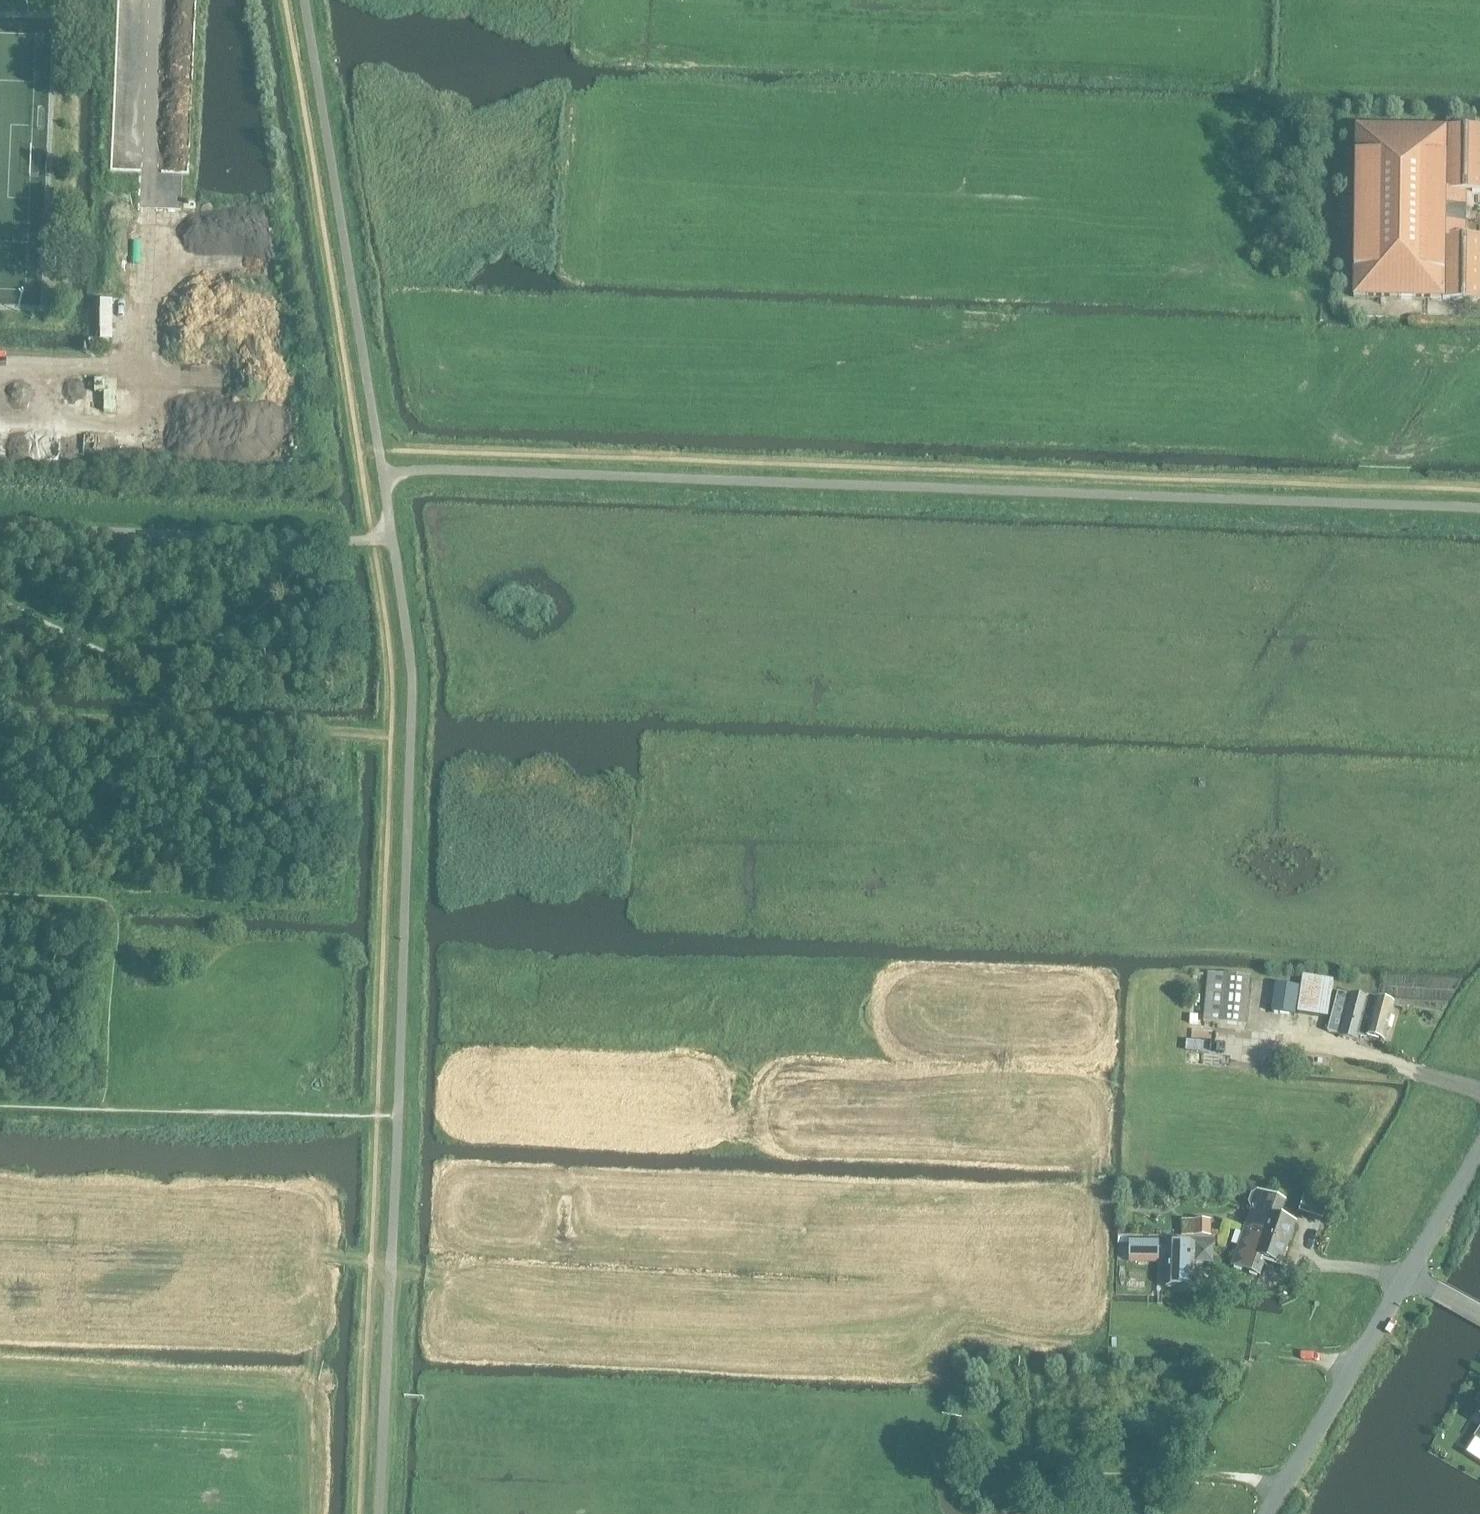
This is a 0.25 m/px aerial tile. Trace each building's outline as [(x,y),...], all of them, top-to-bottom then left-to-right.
[(1466,129),(1356,127),(1354,298),(1479,299),(1479,238),(1465,237),(1465,221),(1464,221),(1464,206),(1465,207),(1466,191),(1479,191),(1479,129),(1466,129)] [(1208,973),(1203,1021),(1245,1025),(1250,977),(1208,973)] [(1297,1013),(1327,1018),(1333,981),(1303,977),(1297,1013)] [(1272,1012),(1294,1015),(1298,991),(1296,990),(1296,986),(1279,983),(1278,988),(1276,987),(1276,982),(1265,981),(1262,1009),(1272,1010),(1272,1012)] [(1340,1035),(1350,996),(1338,993),(1328,1032),(1340,1035)] [(1350,996),(1340,1035),(1339,1037),(1357,1042),(1359,1035),(1384,1042),(1393,1006),(1350,994),(1350,995),(1351,995),(1350,996)] [(1257,1193),(1244,1230),(1289,1244),(1296,1224),(1279,1218),(1285,1202),(1257,1193)] [(1305,1195),(1301,1207),(1299,1213),(1322,1221),(1329,1203),(1305,1195)] [(1212,1237),(1212,1220),(1196,1220),(1196,1237),(1212,1237)] [(1281,1265),(1289,1244),(1244,1230),(1232,1266),(1260,1276),(1265,1260),(1281,1265)] [(1171,1239),(1170,1281),(1198,1282),(1199,1239),(1171,1239)] [(1158,1260),(1158,1245),(1130,1244),(1130,1259),(1158,1260)]
